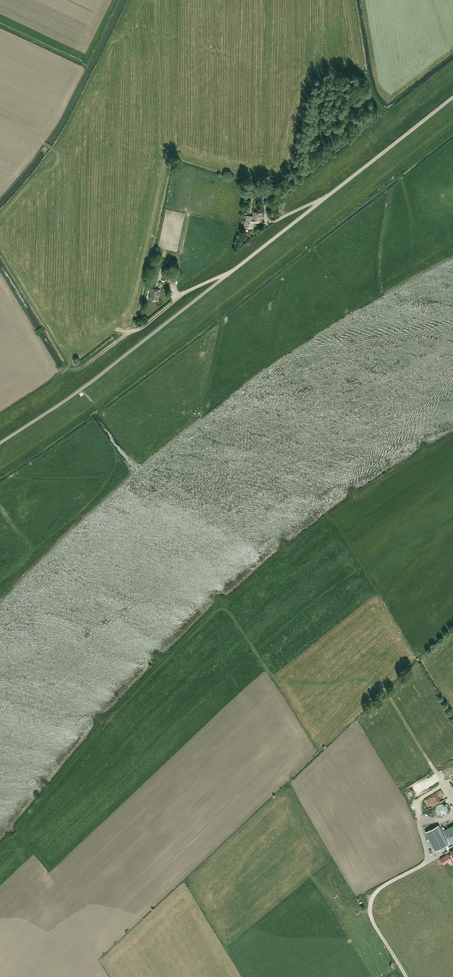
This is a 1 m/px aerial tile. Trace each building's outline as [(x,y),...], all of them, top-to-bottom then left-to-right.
[(261,223),(262,212),(253,212),(253,216),(244,215),(244,217),(245,218),(245,221),(244,221),(243,227),(253,228),(254,223),(261,223)] [(161,266),(154,265),(150,280),(157,281),(161,266)] [(158,301),(160,290),(151,288),(149,300),(158,301)] [(441,767),(443,773),(452,769),(452,763),(441,767)] [(436,814),(438,815),(440,816),(442,817),(444,816),(446,815),(447,813),(447,811),(447,809),(446,807),(445,805),(443,804),(441,804),(439,805),(437,806),(436,807),(435,809),(435,812),(436,814)] [(448,844),(438,824),(425,831),(435,851),(448,844)] [(443,830),(449,843),(452,841),(452,825),(443,830)] [(450,857),(448,855),(448,854),(440,859),(443,864),(451,860),(450,857)]
